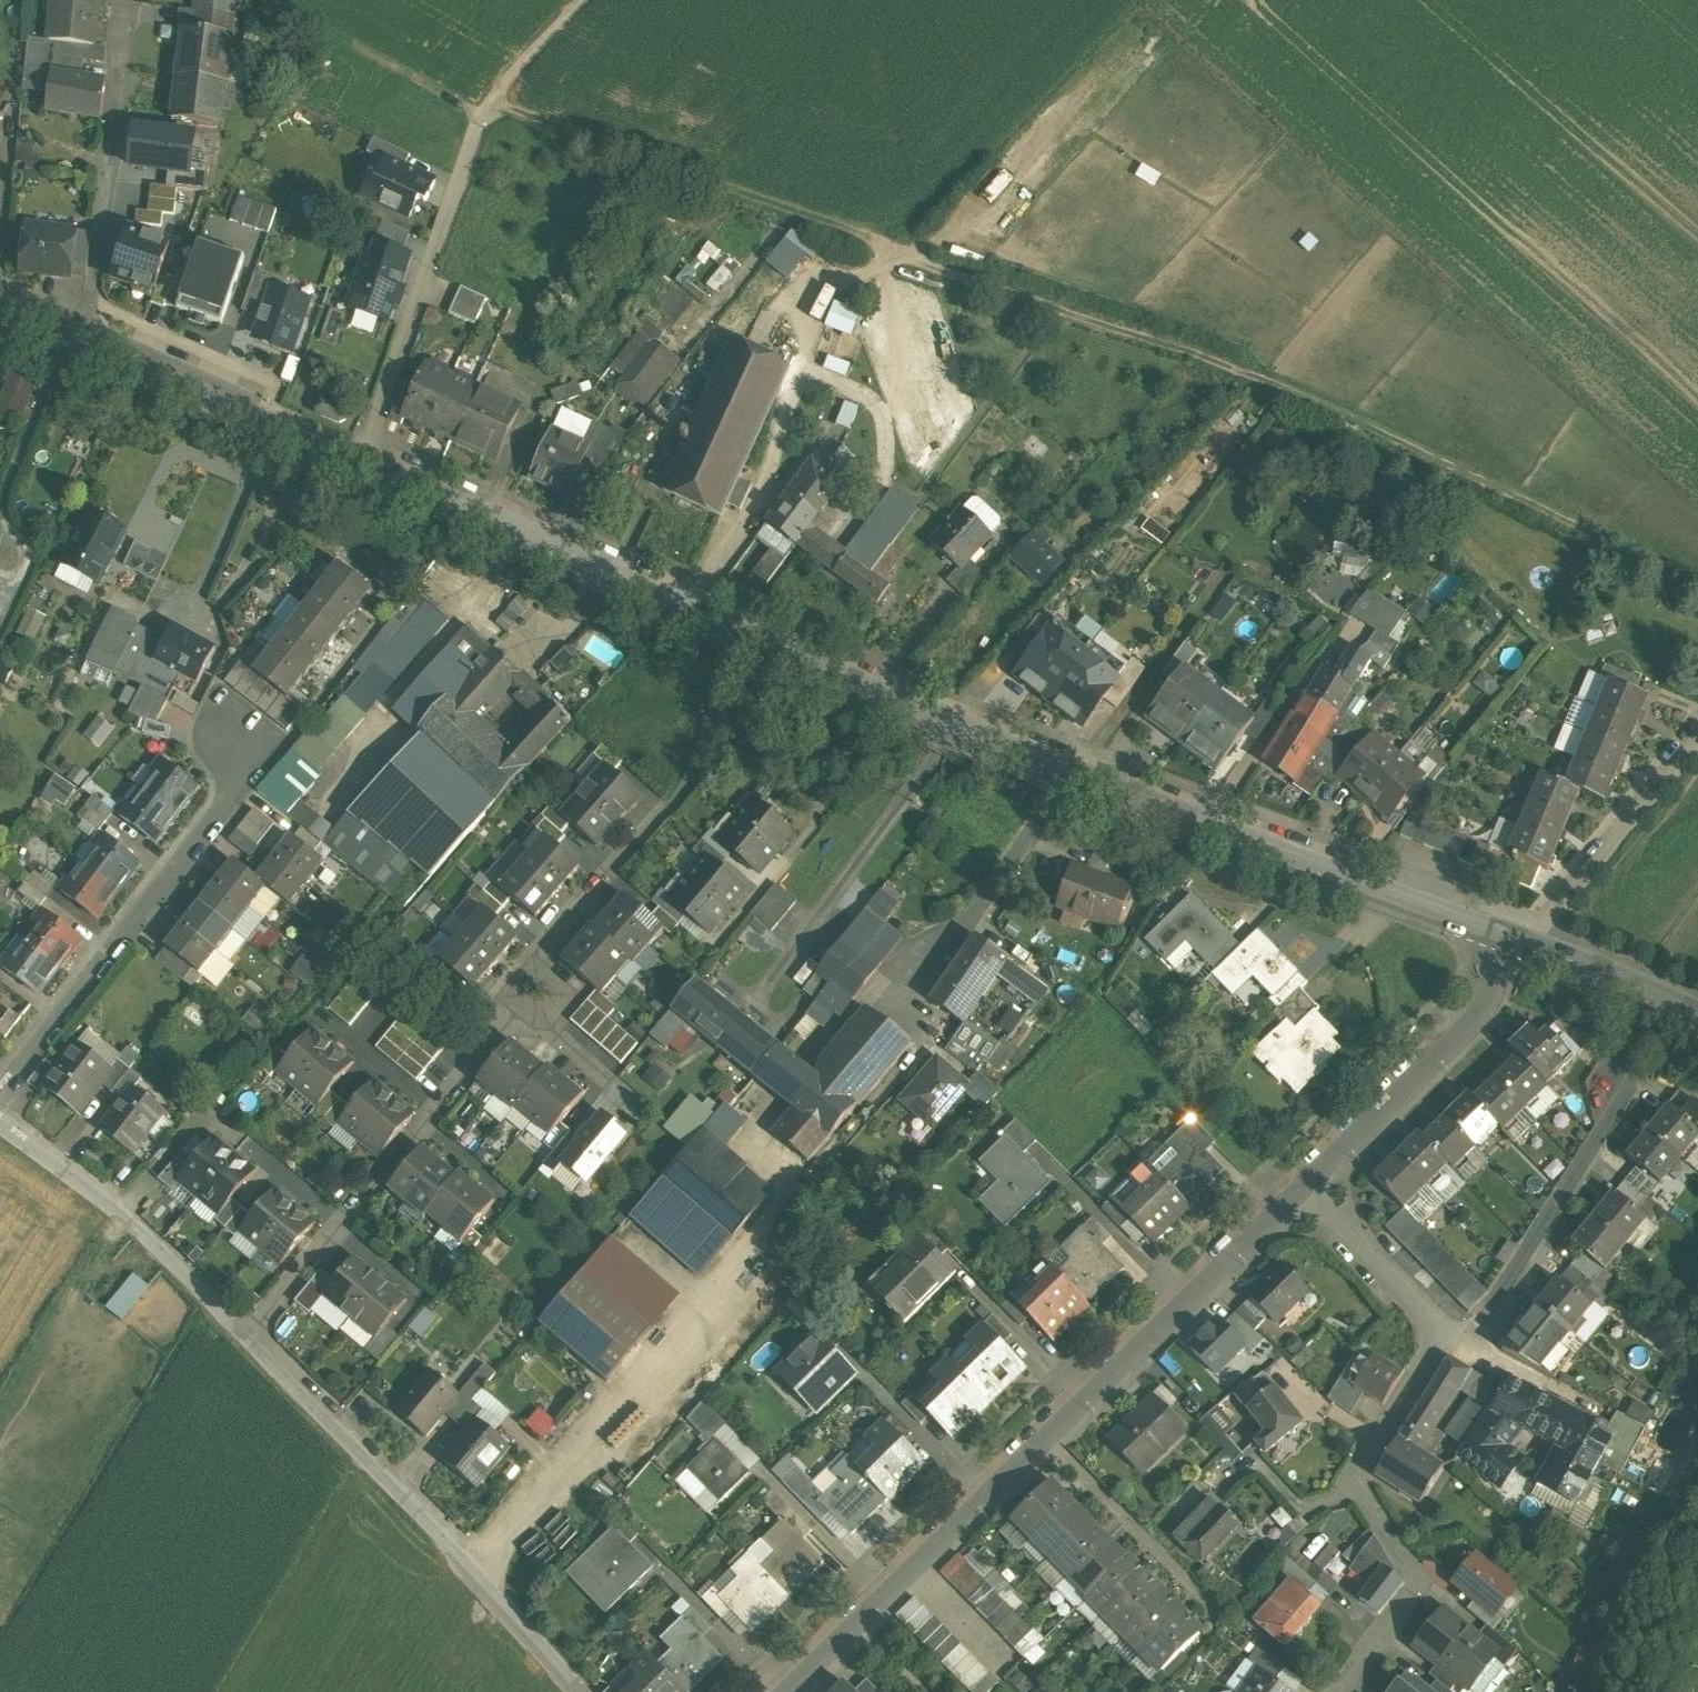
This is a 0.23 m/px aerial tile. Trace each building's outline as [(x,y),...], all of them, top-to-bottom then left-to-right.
[(50,40),(50,43),(87,47),(94,47),(99,0),(54,0),(50,40)] [(190,30),(232,35),(232,31),(209,28),(211,14),(234,17),(236,0),(194,0),(190,30)] [(234,17),(211,14),(209,28),(232,31),(234,17)] [(190,30),(185,29),(179,77),(226,83),(232,35),(190,30)] [(87,47),(50,43),(50,40),(49,40),(45,72),(52,73),(55,74),(58,58),(85,62),(87,47)] [(85,62),(58,58),(55,74),(82,78),(85,62)] [(45,72),(26,69),(24,88),(49,92),(52,73),(45,72)] [(55,74),(52,73),(49,92),(46,111),(100,119),(106,82),(82,78),(55,74)] [(226,83),(179,77),(173,121),(193,123),(220,127),(226,83)] [(190,166),(194,137),(136,129),(131,166),(169,171),(189,174),(190,166)] [(410,156),(374,139),(368,153),(385,161),(386,159),(405,168),(410,156)] [(405,168),(386,159),(385,161),(377,180),(371,177),(362,197),(409,219),(418,199),(426,203),(435,182),(405,168)] [(169,171),(167,187),(206,192),(209,168),(190,166),(189,174),(169,171)] [(151,186),(150,199),(176,202),(178,189),(151,186)] [(150,199),(148,212),(164,214),(175,215),(176,202),(150,199)] [(234,221),(246,225),(253,202),(241,199),(234,221)] [(246,225),(258,229),(265,206),(253,202),(246,225)] [(258,229),(269,232),(276,210),(265,206),(258,229)] [(148,212),(137,211),(136,224),(162,227),(164,214),(148,212)] [(409,233),(385,223),(377,244),(402,253),(409,233)] [(75,232),(28,226),(22,270),(69,277),(69,272),(75,232)] [(171,243),(128,229),(111,279),(136,288),(138,282),(155,288),(171,243)] [(787,279),(813,248),(791,229),(764,260),(787,279)] [(75,232),(69,272),(87,274),(92,234),(75,232)] [(178,310),(221,325),(245,258),(201,243),(178,310)] [(360,274),(399,287),(410,256),(402,253),(377,244),(372,260),(365,258),(360,274)] [(272,288),(279,291),(282,283),(255,274),(242,312),(262,318),(272,288)] [(405,289),(399,287),(360,274),(348,309),(388,323),(394,304),(399,306),(405,289)] [(173,282),(160,278),(152,303),(164,307),(165,305),(173,282)] [(165,305),(178,310),(186,285),(173,280),(173,282),(165,305)] [(670,285),(651,310),(679,331),(698,306),(670,285)] [(279,291),(272,288),(262,318),(256,335),(273,341),(272,346),(292,353),(310,301),(279,291)] [(487,299),(463,288),(457,301),(481,312),(487,299)] [(481,312),(457,301),(451,314),(475,325),(481,312)] [(652,315),(636,301),(629,309),(624,315),(641,329),(652,315)] [(668,329),(652,315),(641,329),(656,343),(668,329)] [(681,362),(657,344),(625,387),(620,393),(644,409),(681,362)] [(700,376),(714,383),(687,439),(683,437),(680,443),(684,445),(662,491),(720,517),(726,505),(726,504),(738,479),(745,465),(788,370),(732,344),(726,357),(712,350),(700,376)] [(428,365),(404,417),(428,428),(452,376),(428,365)] [(22,418),(36,381),(8,370),(0,393),(0,409),(22,418)] [(625,387),(606,372),(600,380),(620,393),(625,387)] [(452,376),(428,428),(452,439),(476,387),(452,376)] [(556,402),(583,391),(578,380),(551,391),(556,402)] [(520,407),(476,387),(452,439),(496,459),(520,407)] [(345,407),(323,398),(316,415),(340,424),(345,421),(348,414),(345,407)] [(845,404),(836,425),(847,429),(855,408),(845,404)] [(561,408),(553,426),(583,439),(591,420),(561,408)] [(629,439),(616,429),(603,447),(617,454),(629,439)] [(583,448),(552,433),(532,478),(568,494),(579,470),(588,450),(583,448)] [(603,447),(587,440),(583,448),(588,450),(579,470),(598,479),(617,454),(603,447)] [(848,468),(822,449),(810,464),(838,486),(848,468)] [(810,464),(789,494),(818,516),(835,492),(838,486),(810,464)] [(752,486),(738,479),(726,504),(741,512),(752,486)] [(891,489),(843,555),(870,574),(890,547),(920,510),(891,489)] [(818,516),(789,494),(767,524),(795,545),(795,544),(807,529),(808,529),(818,516)] [(972,500),(964,510),(963,509),(931,543),(958,569),(960,570),(969,560),(992,536),(1001,526),(1000,520),(979,500),(972,500)] [(126,530),(90,511),(56,577),(74,586),(80,573),(98,583),(126,530)] [(1061,564),(1041,545),(1050,535),(1039,526),(1012,555),(1043,584),(1061,564)] [(843,555),(808,529),(807,529),(795,544),(795,545),(878,605),(888,587),(880,581),(870,574),(843,555)] [(135,541),(124,565),(141,573),(152,549),(135,541)] [(901,555),(890,547),(870,574),(880,581),(901,555)] [(168,557),(152,549),(141,573),(157,581),(168,557)] [(771,552),(757,571),(769,581),(783,561),(771,552)] [(1342,558),(1341,574),(1362,575),(1363,560),(1342,558)] [(990,579),(969,560),(960,570),(958,569),(946,581),(969,602),(976,594),(983,586),(988,582),(990,579)] [(371,590),(337,563),(320,585),(354,612),(371,590)] [(354,612),(320,585),(304,607),(337,633),(354,612)] [(1377,632),(1369,645),(1391,659),(1400,646),(1390,640),(1406,615),(1370,592),(1351,616),(1377,632)] [(1426,626),(1437,613),(1419,598),(1408,610),(1426,626)] [(394,681),(395,683),(449,622),(427,603),(374,664),(394,681)] [(337,633),(304,607),(287,628),(321,655),(337,633)] [(38,636),(44,612),(25,608),(19,632),(38,636)] [(152,634),(126,622),(128,616),(112,609),(94,649),(120,661),(115,673),(131,680),(132,678),(143,653),(152,634)] [(1038,615),(1018,636),(1036,649),(1045,636),(1046,637),(1054,627),(1038,615)] [(155,660),(154,661),(165,667),(172,671),(190,635),(173,626),(155,660)] [(450,646),(474,667),(491,648),(468,627),(450,646)] [(321,655),(287,628),(270,649),(304,676),(321,655)] [(190,635),(172,671),(180,676),(180,674),(196,683),(214,649),(190,635)] [(1046,637),(1045,636),(1036,649),(1015,676),(1049,702),(1079,662),(1046,637)] [(1185,643),(1164,671),(1175,679),(1183,668),(1185,669),(1197,652),(1185,643)] [(1335,676),(1353,687),(1371,660),(1385,669),(1391,659),(1369,645),(1362,655),(1352,648),(1335,676)] [(450,646),(392,709),(415,731),(449,695),(474,667),(450,646)] [(555,678),(573,656),(561,647),(543,669),(555,678)] [(474,667),(449,695),(479,723),(522,676),(491,648),(474,667)] [(304,676),(270,649),(253,671),(261,678),(271,686),(282,694),(287,698),(304,676)] [(143,653),(132,678),(143,684),(154,661),(155,660),(143,653)] [(1146,669),(1132,659),(1120,675),(1134,685),(1146,669)] [(154,661),(143,684),(153,689),(165,667),(154,661)] [(251,670),(240,662),(225,681),(235,689),(251,670)] [(1111,687),(1079,662),(1049,702),(1082,728),(1104,699),(1112,688),(1111,687)] [(374,664),(344,698),(365,715),(394,681),(374,664)] [(172,671),(165,667),(153,689),(160,693),(166,681),(172,671)] [(1185,669),(1183,668),(1175,679),(1146,717),(1181,744),(1182,744),(1215,700),(1215,699),(1195,684),(1198,679),(1185,669)] [(251,670),(235,689),(246,697),(261,678),(253,671),(251,670)] [(1325,670),(1293,720),(1323,738),(1349,695),(1353,687),(1335,676),(1325,670)] [(180,676),(172,671),(166,681),(174,686),(180,676)] [(1134,685),(1120,675),(1111,687),(1112,688),(1104,699),(1116,709),(1134,685)] [(271,686),(261,678),(246,697),(256,705),(271,686)] [(174,686),(166,681),(160,693),(169,697),(174,686)] [(1649,698),(1610,681),(1598,709),(1638,725),(1649,698)] [(126,684),(119,701),(129,705),(136,688),(126,684)] [(557,709),(530,684),(518,696),(537,713),(534,716),(540,721),(511,752),(528,768),(571,722),(568,719),(570,717),(559,706),(557,709)] [(271,686),(256,705),(267,713),(282,694),(271,686)] [(168,701),(142,688),(129,713),(140,718),(157,723),(168,701)] [(282,694),(267,713),(277,721),(292,702),(287,698),(282,694)] [(479,723),(449,695),(415,731),(495,805),(528,768),(511,752),(479,723)] [(1349,695),(1323,738),(1336,747),(1343,738),(1369,707),(1349,695)] [(256,791),(288,819),(303,802),(342,756),(338,752),(367,718),(365,715),(344,698),(314,732),(310,729),(256,791)] [(1234,715),(1215,700),(1182,744),(1217,770),(1246,732),(1254,722),(1252,720),(1238,710),(1234,715)] [(292,702),(277,721),(288,729),(302,711),(292,702)] [(1273,718),(1261,709),(1252,720),(1254,722),(1246,732),(1256,740),(1273,718)] [(1638,725),(1598,709),(1588,735),(1627,751),(1638,725)] [(97,715),(83,734),(100,746),(114,726),(97,715)] [(1323,738),(1293,720),(1266,763),(1296,781),(1306,765),(1314,752),(1323,738)] [(427,877),(495,805),(415,731),(412,734),(418,740),(334,831),(325,840),(388,898),(417,868),(427,877)] [(1627,751),(1588,735),(1577,760),(1616,777),(1627,751)] [(1336,747),(1323,738),(1314,752),(1334,765),(1342,754),(1336,748),(1337,747),(1336,747)] [(1350,744),(1343,738),(1336,747),(1337,747),(1336,748),(1342,754),(1350,744)] [(1355,763),(1342,778),(1343,779),(1365,797),(1398,757),(1376,738),(1355,763)] [(1427,756),(1411,742),(1398,757),(1415,771),(1427,756)] [(623,763),(603,745),(594,755),(605,765),(614,773),(623,763)] [(1355,763),(1342,754),(1334,765),(1325,778),(1337,787),(1343,779),(1342,778),(1355,763)] [(1427,756),(1415,771),(1420,776),(1407,791),(1419,801),(1445,771),(1427,756)] [(1398,757),(1365,797),(1387,816),(1407,791),(1420,776),(1415,771),(1398,757)] [(197,789),(161,760),(152,772),(161,779),(149,794),(177,816),(197,789)] [(1616,777),(1577,760),(1566,786),(1580,792),(1605,803),(1616,777)] [(78,785),(88,773),(76,764),(67,776),(78,785)] [(614,773),(605,765),(583,790),(619,822),(641,797),(614,773)] [(1320,775),(1306,765),(1296,781),(1310,792),(1320,775)] [(39,795),(61,809),(76,787),(54,773),(39,795)] [(1566,786),(1541,776),(1530,801),(1569,818),(1580,792),(1566,786)] [(619,822),(583,790),(562,815),(571,824),(597,847),(619,822)] [(177,816),(149,794),(137,811),(128,804),(119,815),(156,843),(177,816)] [(115,812),(94,796),(86,807),(107,823),(115,812)] [(792,830),(755,799),(738,819),(775,851),(792,830)] [(1569,818),(1530,801),(1519,827),(1558,844),(1569,818)] [(288,819),(325,840),(334,831),(303,802),(288,819)] [(562,815),(551,806),(542,816),(546,819),(562,834),(571,824),(562,815)] [(107,823),(86,807),(78,818),(99,834),(107,823)] [(254,807),(236,827),(256,844),(273,823),(254,807)] [(1421,819),(1409,814),(1400,837),(1412,841),(1421,819)] [(562,834),(546,819),(537,829),(545,837),(557,847),(566,837),(562,834)] [(775,851),(738,819),(721,839),(759,871),(775,851)] [(1432,824),(1421,819),(1412,841),(1423,846),(1432,824)] [(1444,828),(1432,824),(1423,846),(1435,851),(1444,828)] [(1558,844),(1519,827),(1507,854),(1517,858),(1540,868),(1547,870),(1558,844)] [(1456,833),(1444,828),(1435,851),(1447,855),(1456,833)] [(262,850),(237,830),(228,841),(249,858),(258,855),(262,850)] [(1467,838),(1456,833),(1447,855),(1458,860),(1467,838)] [(139,864),(103,836),(94,848),(102,855),(90,870),(118,892),(139,864)] [(324,863),(290,836),(273,858),(307,884),(324,863)] [(557,847),(545,837),(530,854),(565,884),(580,867),(557,847)] [(1479,843),(1467,838),(1458,860),(1470,865),(1479,843)] [(726,861),(702,841),(693,852),(703,861),(704,860),(717,871),(726,861)] [(1490,847),(1479,843),(1470,865),(1481,870),(1490,847)] [(565,884),(530,854),(516,871),(550,901),(565,884)] [(307,884),(273,858),(256,879),(266,887),(266,888),(289,907),(307,884)] [(1540,868),(1517,858),(1508,880),(1531,890),(1540,868)] [(256,879),(233,860),(216,882),(250,909),(266,888),(266,887),(256,879)] [(717,871),(704,860),(703,861),(688,879),(725,911),(742,892),(717,871)] [(18,888),(37,904),(53,886),(34,869),(18,888)] [(1111,879),(1098,874),(1097,877),(1077,869),(1062,907),(1116,928),(1131,889),(1110,881),(1111,879)] [(90,870),(78,886),(69,879),(60,891),(97,919),(118,892),(90,870)] [(550,901),(516,871),(500,888),(512,898),(535,918),(550,901)] [(725,911),(688,879),(671,899),(688,914),(708,931),(725,911)] [(500,888),(492,881),(483,891),(503,908),(512,898),(500,888)] [(250,909),(216,882),(199,904),(233,930),(250,909)] [(796,901),(776,884),(750,915),(771,932),(796,901)] [(899,903),(882,889),(840,943),(875,970),(902,935),(885,921),(899,903)] [(483,891),(475,901),(483,908),(495,918),(503,908),(483,891)] [(671,899),(662,891),(653,902),(659,907),(679,925),(688,914),(671,899)] [(650,918),(623,895),(608,912),(649,946),(664,929),(650,918)] [(1232,938),(1192,896),(1147,940),(1163,957),(1183,937),(1207,961),(1232,938)] [(233,930),(199,904),(182,925),(216,952),(233,930)] [(679,925),(659,907),(650,918),(664,929),(671,935),(679,925)] [(495,918),(483,908),(468,925),(503,956),(518,939),(495,918)] [(80,940),(43,912),(34,923),(43,930),(31,946),(59,967),(80,940)] [(649,946),(608,912),(595,928),(594,929),(631,960),(630,961),(634,964),(649,946)] [(216,952),(182,925),(165,946),(166,949),(194,970),(199,973),(216,952)] [(503,956),(468,925),(453,942),(488,973),(503,956)] [(631,960),(594,929),(595,928),(591,925),(576,942),(617,977),(630,961),(631,960)] [(1216,971),(1213,975),(1230,992),(1250,973),(1273,996),(1298,972),(1257,931),(1241,947),(1216,971)] [(1002,958),(973,938),(932,999),(959,1017),(993,971),(1002,958)] [(1241,947),(1232,938),(1207,961),(1216,971),(1241,947)] [(488,973),(453,942),(438,959),(450,970),(473,990),(488,973)] [(617,977),(576,942),(561,960),(597,990),(602,995),(617,977)] [(875,970),(840,943),(818,973),(833,984),(852,999),(853,999),(875,970)] [(59,967),(31,946),(19,962),(10,955),(1,966),(37,994),(59,967)] [(194,970),(166,949),(157,961),(185,982),(194,970)] [(214,986),(231,964),(216,952),(199,973),(194,970),(185,982),(189,985),(196,987),(203,977),(214,986)] [(438,959),(430,952),(421,962),(441,980),(450,970),(438,959)] [(303,953),(290,970),(308,983),(320,966),(303,953)] [(1047,989),(1002,958),(993,971),(1036,1003),(1047,989)] [(384,986),(364,969),(355,979),(376,996),(384,986)] [(1307,982),(1298,972),(1273,996),(1282,1006),(1300,988),(1307,982)] [(818,973),(817,973),(807,988),(821,998),(833,984),(818,973)] [(376,996),(355,979),(347,989),(367,1006),(376,996)] [(742,1019),(695,983),(672,1011),(681,1019),(720,1049),(742,1019)] [(821,998),(821,999),(834,1010),(840,1013),(852,999),(833,984),(821,998)] [(1319,1009),(1300,988),(1282,1006),(1281,1007),(1299,1028),(1316,1012),(1319,1009)] [(367,1006),(347,989),(338,999),(359,1016),(367,1006)] [(602,995),(597,990),(588,1001),(598,1009),(608,1018),(617,1008),(602,995)] [(359,1016),(338,999),(330,1010),(350,1027),(359,1016)] [(834,1010),(821,999),(807,1015),(820,1025),(834,1010)] [(588,1001),(570,1021),(580,1029),(598,1009),(588,1001)] [(259,1031),(270,1020),(255,1004),(244,1015),(259,1031)] [(431,1024),(410,1007),(402,1017),(422,1034),(431,1024)] [(1316,1012),(1299,1028),(1281,1007),(1273,1015),(1282,1024),(1251,1054),(1266,1069),(1265,1069),(1268,1072),(1268,1071),(1280,1083),(1283,1080),(1297,1094),(1315,1077),(1313,1075),(1340,1049),(1332,1040),(1338,1034),(1316,1012)] [(598,1009),(580,1029),(590,1038),(608,1018),(598,1009)] [(867,1010),(821,1063),(834,1074),(864,1098),(911,1043),(867,1010)] [(672,1011),(651,1036),(666,1049),(685,1027),(681,1019),(672,1011)] [(422,1034),(402,1017),(393,1027),(414,1044),(422,1034)] [(608,1018),(590,1038),(601,1047),(618,1026),(608,1018)] [(779,1048),(742,1019),(720,1049),(755,1077),(779,1048)] [(1000,1045),(967,1022),(954,1040),(985,1061),(987,1063),(1000,1045)] [(1557,1022),(1539,1040),(1529,1029),(1509,1048),(1518,1057),(1546,1086),(1576,1056),(1558,1037),(1568,1027),(1557,1022)] [(451,1041),(431,1024),(422,1034),(443,1051),(451,1041)] [(618,1026),(601,1047),(611,1055),(628,1035),(618,1026)] [(414,1044),(393,1027),(385,1038),(405,1055),(414,1044)] [(1594,1038),(1568,1027),(1558,1037),(1576,1056),(1594,1038)] [(289,1058),(278,1071),(299,1088),(333,1047),(313,1030),(289,1058)] [(443,1051),(422,1034),(414,1044),(434,1061),(443,1051)] [(628,1035),(611,1055),(621,1064),(638,1044),(628,1035)] [(405,1055),(385,1038),(376,1048),(397,1065),(405,1055)] [(985,1061),(954,1040),(946,1050),(977,1072),(985,1061)] [(1000,1045),(987,1063),(999,1070),(1016,1049),(1004,1040),(1000,1045)] [(511,1041),(478,1082),(495,1096),(529,1056),(511,1041)] [(57,1070),(44,1087),(80,1114),(101,1085),(112,1071),(111,1070),(77,1044),(57,1070)] [(434,1061),(414,1044),(405,1055),(426,1072),(434,1061)] [(333,1047),(299,1088),(319,1105),(331,1092),(354,1064),(333,1047)] [(820,1080),(779,1048),(755,1077),(796,1108),(797,1109),(820,1080)] [(289,1058),(278,1049),(261,1069),(272,1078),(278,1071),(289,1058)] [(426,1072),(405,1055),(397,1065),(417,1082),(426,1072)] [(529,1056),(495,1096),(513,1111),(515,1108),(546,1070),(545,1069),(529,1056)] [(1518,1057),(1495,1079),(1525,1110),(1547,1088),(1546,1086),(1518,1057)] [(45,1061),(28,1084),(40,1093),(44,1087),(57,1070),(45,1061)] [(118,1061),(111,1070),(112,1071),(101,1085),(112,1093),(129,1070),(118,1061)] [(937,1061),(903,1100),(932,1125),(962,1091),(966,1086),(965,1085),(937,1061)] [(657,1065),(645,1075),(657,1089),(669,1080),(657,1065)] [(546,1070),(515,1108),(532,1122),(566,1081),(548,1066),(545,1069),(546,1070)] [(129,1070),(112,1093),(123,1101),(133,1088),(134,1089),(142,1079),(129,1070)] [(1001,1090),(977,1072),(965,1085),(966,1086),(962,1091),(981,1110),(1001,1090)] [(864,1098),(834,1074),(803,1113),(832,1135),(864,1098)] [(1495,1079),(1473,1100),(1498,1126),(1502,1131),(1525,1110),(1495,1079)] [(351,1109),(340,1122),(360,1139),(395,1098),(375,1081),(351,1109)] [(566,1081),(532,1122),(550,1137),(561,1123),(584,1096),(566,1081)] [(123,1101),(101,1130),(133,1154),(165,1112),(134,1089),(133,1088),(123,1101)] [(731,1096),(726,1093),(714,1108),(724,1116),(741,1095),(735,1091),(731,1096)] [(319,1105),(311,1115),(321,1124),(324,1120),(341,1100),(331,1092),(319,1105)] [(1473,1100),(1468,1096),(1446,1117),(1475,1148),(1498,1126),(1473,1100)] [(395,1098),(360,1139),(381,1156),(416,1115),(395,1098)] [(341,1100),(324,1120),(334,1129),(340,1122),(351,1109),(341,1100)] [(1697,1130),(1697,1105),(1694,1102),(1682,1116),(1697,1130)] [(1669,1106),(1647,1131),(1681,1159),(1697,1139),(1697,1130),(1682,1116),(1669,1106)] [(797,1109),(796,1108),(774,1135),(808,1163),(832,1135),(803,1113),(797,1109)] [(708,1134),(726,1149),(748,1124),(730,1109),(708,1134)] [(580,1143),(563,1163),(586,1182),(625,1135),(602,1116),(580,1143)] [(1446,1117),(1423,1139),(1449,1165),(1453,1169),(1475,1148),(1446,1117)] [(1214,1143),(1191,1119),(1188,1122),(1189,1123),(1147,1164),(1148,1164),(1147,1165),(1187,1206),(1223,1171),(1205,1152),(1214,1143)] [(1002,1134),(1021,1155),(1035,1142),(1016,1122),(1002,1134)] [(550,1137),(544,1143),(554,1152),(569,1134),(571,1131),(561,1123),(550,1137)] [(689,1149),(729,1184),(745,1166),(726,1149),(708,1134),(705,1131),(689,1149)] [(1681,1159),(1647,1131),(1626,1157),(1637,1166),(1658,1184),(1659,1185),(1681,1159)] [(544,1164),(555,1173),(563,1163),(580,1143),(569,1134),(554,1152),(544,1164)] [(1423,1139),(1419,1134),(1397,1155),(1443,1203),(1465,1182),(1453,1169),(1449,1165),(1423,1139)] [(195,1161),(180,1179),(180,1180),(200,1196),(233,1157),(224,1149),(225,1147),(214,1138),(195,1161)] [(1021,1155),(1005,1138),(985,1158),(1004,1178),(981,1201),(1005,1226),(1049,1183),(1021,1155)] [(423,1148),(389,1189),(406,1204),(440,1163),(423,1148)] [(729,1184),(689,1149),(664,1177),(734,1237),(758,1209),(729,1184)] [(183,1151),(159,1180),(171,1191),(180,1180),(180,1179),(195,1161),(183,1151)] [(1443,1203),(1397,1155),(1374,1177),(1404,1209),(1421,1225),(1443,1203)] [(233,1157),(200,1196),(221,1214),(232,1200),(255,1173),(244,1163),(243,1165),(233,1157)] [(1694,1169),(1681,1159),(1659,1185),(1658,1184),(1654,1189),(1668,1200),(1694,1169)] [(440,1163),(406,1204),(424,1219),(427,1215),(426,1215),(457,1177),(457,1176),(440,1163)] [(1187,1206),(1147,1165),(1131,1180),(1131,1181),(1112,1199),(1123,1210),(1122,1211),(1152,1241),(1187,1206)] [(774,1191),(745,1166),(729,1184),(758,1209),(774,1191)] [(1658,1184),(1637,1166),(1626,1179),(1647,1197),(1654,1189),(1658,1184)] [(457,1177),(426,1215),(427,1215),(443,1229),(477,1188),(460,1173),(457,1176),(457,1177)] [(698,1279),(734,1237),(664,1177),(628,1218),(698,1279)] [(1647,1197),(1626,1179),(1615,1192),(1635,1210),(1641,1202),(1642,1203),(1647,1197)] [(477,1188),(443,1229),(461,1243),(472,1230),(495,1202),(477,1188)] [(253,1217),(241,1231),(262,1248),(296,1207),(276,1190),(253,1217)] [(1615,1192),(1614,1192),(1592,1218),(1626,1245),(1646,1219),(1635,1210),(1615,1192)] [(243,1208),(232,1200),(221,1214),(215,1220),(225,1229),(243,1208)] [(296,1207),(262,1248),(282,1265),(317,1224),(296,1207)] [(243,1208),(225,1229),(236,1237),(241,1231),(253,1217),(243,1208)] [(1404,1209),(1386,1227),(1405,1247),(1424,1228),(1421,1225),(1404,1209)] [(1626,1245),(1592,1218),(1572,1243),(1583,1253),(1604,1271),(1605,1272),(1626,1245)] [(1124,1269),(1083,1228),(1067,1244),(1078,1255),(1058,1274),(1087,1304),(1124,1269)] [(1424,1228),(1405,1247),(1415,1257),(1434,1238),(1424,1228)] [(461,1243),(455,1250),(465,1259),(482,1238),(472,1230),(461,1243)] [(948,1251),(929,1231),(919,1241),(938,1260),(948,1251)] [(1434,1238),(1415,1257),(1425,1267),(1444,1248),(1434,1238)] [(899,1267),(928,1296),(951,1274),(938,1260),(919,1241),(905,1254),(908,1258),(899,1267)] [(1455,1260),(1444,1248),(1425,1267),(1436,1278),(1455,1260)] [(1604,1271),(1583,1253),(1571,1267),(1593,1284),(1604,1271)] [(354,1259),(335,1283),(324,1296),(325,1297),(350,1317),(381,1281),(354,1259)] [(1455,1260),(1436,1278),(1447,1289),(1465,1271),(1455,1260)] [(1058,1274),(1047,1263),(1031,1278),(1042,1289),(1023,1308),(1031,1317),(1052,1338),(1087,1304),(1058,1274)] [(1281,1264),(1249,1295),(1276,1323),(1308,1292),(1281,1264)] [(904,1319),(928,1296),(899,1267),(876,1289),(904,1319)] [(1593,1284),(1571,1267),(1560,1281),(1581,1298),(1593,1284)] [(1465,1271),(1447,1289),(1458,1300),(1476,1282),(1465,1271)] [(321,1272),(295,1303),(310,1315),(325,1297),(324,1296),(335,1283),(321,1272)] [(652,1331),(583,1273),(539,1324),(608,1382),(652,1331)] [(107,1309),(120,1319),(146,1287),(133,1276),(107,1309)] [(1560,1281),(1558,1279),(1537,1305),(1570,1332),(1591,1307),(1581,1298),(1560,1281)] [(381,1281),(350,1317),(376,1339),(386,1327),(406,1302),(381,1281)] [(1476,1282),(1458,1300),(1469,1312),(1487,1294),(1476,1282)] [(1310,1292),(1275,1325),(1283,1333),(1318,1300),(1310,1292)] [(1012,1297),(1002,1307),(1021,1327),(1031,1317),(1023,1308),(1012,1297)] [(1263,1321),(1244,1304),(1236,1314),(1255,1331),(1263,1321)] [(1570,1332),(1537,1305),(1516,1330),(1517,1331),(1549,1358),(1550,1357),(1570,1332)] [(1235,1315),(1224,1325),(1244,1346),(1252,1353),(1265,1341),(1235,1315)] [(983,1325),(1003,1346),(1012,1337),(993,1316),(983,1325)] [(1224,1325),(1218,1319),(1189,1347),(1216,1374),(1244,1346),(1224,1325)] [(841,1342),(822,1322),(811,1333),(816,1337),(817,1336),(832,1351),(841,1342)] [(958,1371),(987,1402),(1023,1367),(1003,1346),(983,1325),(967,1341),(977,1352),(958,1371)] [(400,1338),(386,1327),(376,1339),(366,1351),(380,1362),(400,1338)] [(1549,1358),(1517,1331),(1502,1350),(1554,1379),(1563,1367),(1550,1357),(1549,1358)] [(832,1351),(817,1336),(816,1337),(779,1373),(804,1399),(809,1395),(820,1407),(854,1374),(832,1351)] [(1402,1374),(1373,1355),(1367,1364),(1361,1360),(1347,1382),(1364,1393),(1383,1405),(1402,1374)] [(1502,1390),(1449,1357),(1438,1375),(1477,1400),(1491,1408),(1492,1406),(1502,1390)] [(987,1402),(958,1371),(947,1361),(931,1376),(943,1388),(923,1407),(931,1415),(952,1437),(987,1402)] [(485,1364),(459,1395),(460,1397),(446,1414),(456,1423),(473,1402),(497,1374),(485,1364)] [(441,1389),(427,1377),(431,1372),(430,1371),(395,1412),(426,1437),(427,1436),(424,1433),(437,1418),(440,1421),(446,1414),(460,1397),(459,1395),(445,1384),(441,1389)] [(1274,1386),(1263,1372),(1252,1382),(1253,1384),(1263,1395),(1274,1386)] [(1347,1382),(1341,1378),(1328,1399),(1351,1415),(1364,1393),(1347,1382)] [(1575,1416),(1508,1380),(1494,1408),(1521,1428),(1559,1447),(1575,1416)] [(1433,1383),(1375,1475),(1419,1504),(1443,1466),(1415,1448),(1451,1394),(1433,1383)] [(1274,1386),(1263,1395),(1253,1384),(1238,1396),(1258,1422),(1265,1431),(1255,1440),(1255,1441),(1265,1453),(1303,1421),(1274,1386)] [(931,1415),(923,1407),(911,1395),(902,1405),(922,1425),(931,1415)] [(1153,1396),(1136,1412),(1137,1414),(1156,1434),(1173,1417),(1153,1396)] [(1227,1397),(1217,1406),(1226,1418),(1233,1412),(1228,1405),(1231,1402),(1227,1397)] [(1477,1400),(1451,1437),(1464,1447),(1473,1434),(1491,1408),(1477,1400)] [(1633,1401),(1627,1412),(1642,1419),(1648,1408),(1633,1401)] [(473,1402),(456,1423),(465,1431),(476,1419),(477,1419),(483,1411),(473,1402)] [(703,1402),(687,1420),(709,1443),(727,1425),(703,1402)] [(1226,1418),(1217,1406),(1208,1414),(1220,1428),(1228,1421),(1226,1418)] [(1507,1447),(1521,1428),(1494,1408),(1492,1406),(1491,1408),(1473,1434),(1475,1435),(1459,1456),(1500,1487),(1522,1458),(1507,1447)] [(537,1408),(524,1424),(543,1439),(556,1422),(537,1408)] [(1644,1429),(1617,1413),(1606,1432),(1614,1437),(1613,1439),(1633,1450),(1644,1429)] [(883,1423),(903,1443),(912,1434),(892,1414),(883,1423)] [(1156,1434),(1137,1414),(1137,1416),(1129,1424),(1124,1424),(1111,1437),(1111,1442),(1129,1462),(1143,1462),(1153,1451),(1157,1455),(1164,1453),(1167,1449),(1169,1444),(1185,1429),(1173,1417),(1156,1434)] [(1220,1428),(1208,1414),(1202,1420),(1214,1434),(1220,1428)] [(1606,1432),(1575,1416),(1559,1447),(1566,1451),(1568,1447),(1600,1464),(1600,1463),(1613,1439),(1614,1437),(1606,1432)] [(465,1431),(441,1459),(475,1488),(510,1447),(477,1419),(476,1419),(465,1431)] [(1258,1422),(1246,1434),(1254,1442),(1255,1441),(1255,1440),(1265,1431),(1258,1422)] [(903,1443),(883,1423),(867,1439),(877,1450),(858,1469),(887,1500),(923,1464),(903,1443)] [(1228,1438),(1220,1428),(1214,1434),(1222,1444),(1228,1438)] [(1242,1453),(1229,1437),(1228,1438),(1222,1444),(1235,1460),(1242,1453)] [(1633,1450),(1613,1439),(1600,1463),(1620,1474),(1633,1450)] [(718,1441),(689,1470),(720,1501),(748,1473),(718,1441)] [(1600,1464),(1568,1447),(1566,1451),(1559,1447),(1537,1484),(1576,1504),(1600,1464)] [(858,1469),(847,1458),(831,1474),(842,1485),(823,1503),(822,1504),(830,1512),(851,1535),(887,1500),(858,1469)] [(817,1490),(795,1468),(781,1481),(821,1522),(830,1512),(822,1504),(823,1503),(814,1494),(817,1490)] [(1050,1482),(1012,1519),(1031,1539),(1069,1501),(1050,1482)] [(811,1531),(772,1491),(761,1501),(782,1522),(783,1521),(802,1540),(811,1531)] [(1238,1524),(1212,1499),(1175,1538),(1201,1563),(1238,1524)] [(1069,1501),(1031,1539),(1050,1558),(1088,1520),(1069,1501)] [(639,1535),(619,1515),(608,1525),(613,1530),(614,1529),(629,1544),(639,1535)] [(1088,1520),(1050,1558),(1069,1577),(1107,1539),(1088,1520)] [(802,1540),(783,1521),(782,1522),(766,1537),(777,1548),(758,1567),(787,1597),(823,1562),(802,1541),(802,1540)] [(613,1530),(576,1566),(598,1589),(590,1596),(606,1613),(652,1568),(629,1544),(614,1529),(613,1530)] [(1374,1537),(1353,1565),(1374,1581),(1384,1568),(1392,1574),(1395,1571),(1374,1537)] [(1107,1539),(1069,1577),(1087,1596),(1125,1558),(1107,1539)] [(1330,1545),(1314,1565),(1323,1572),(1339,1552),(1330,1545)] [(959,1554),(940,1572),(949,1582),(968,1563),(959,1554)] [(1307,1596),(1317,1585),(1305,1575),(1283,1555),(1271,1569),(1291,1587),(1294,1583),(1307,1596)] [(758,1567),(747,1556),(732,1571),(742,1582),(724,1600),(723,1602),(731,1610),(752,1632),(787,1597),(758,1567)] [(1513,1587),(1475,1556),(1457,1578),(1470,1589),(1467,1592),(1475,1599),(1492,1613),(1494,1611),(1513,1587)] [(1125,1558),(1087,1596),(1106,1615),(1144,1577),(1125,1558)] [(968,1563),(949,1582),(958,1591),(977,1573),(968,1563)] [(1323,1572),(1314,1565),(1305,1575),(1317,1585),(1329,1596),(1338,1585),(1323,1572)] [(1374,1581),(1360,1599),(1356,1596),(1352,1601),(1364,1609),(1368,1604),(1379,1613),(1401,1584),(1402,1582),(1401,1581),(1392,1574),(1384,1568),(1374,1581)] [(977,1573),(958,1591),(968,1601),(987,1582),(977,1573)] [(1144,1577),(1106,1615),(1124,1634),(1163,1597),(1144,1577)] [(996,1592),(987,1582),(968,1601),(977,1610),(996,1592)] [(1291,1587),(1254,1628),(1281,1650),(1320,1606),(1307,1596),(1294,1583),(1291,1587)] [(724,1600),(713,1589),(702,1600),(721,1620),(731,1610),(723,1602),(724,1600)] [(996,1592),(977,1610),(986,1620),(1005,1601),(996,1592)] [(915,1597),(896,1616),(905,1625),(924,1606),(915,1597)] [(1163,1597),(1124,1634),(1143,1653),(1181,1616),(1163,1597)] [(1494,1611),(1492,1613),(1475,1599),(1467,1609),(1487,1625),(1493,1630),(1502,1618),(1494,1611)] [(1005,1601),(986,1620),(996,1629),(1014,1611),(1005,1601)] [(924,1606),(905,1625),(914,1635),(933,1616),(924,1606)] [(711,1629),(692,1610),(683,1619),(702,1638),(711,1629)] [(1444,1610),(1415,1646),(1437,1664),(1458,1681),(1465,1686),(1473,1691),(1484,1691),(1504,1667),(1490,1656),(1494,1650),(1477,1637),(1444,1610)] [(1024,1620),(1014,1611),(996,1629),(1005,1639),(1024,1620)] [(933,1616),(914,1635),(924,1644),(943,1626),(933,1616)] [(1181,1616),(1143,1653),(1162,1672),(1194,1640),(1194,1639),(1199,1634),(1181,1616)] [(683,1619),(666,1635),(677,1646),(658,1665),(684,1691),(690,1691),(723,1660),(702,1638),(683,1619)] [(1024,1620),(1005,1639),(1015,1648),(1034,1630),(1024,1620)] [(1493,1630),(1487,1625),(1477,1637),(1494,1650),(1490,1656),(1504,1667),(1518,1651),(1493,1630)] [(943,1626),(924,1644),(933,1654),(952,1635),(943,1626)] [(1034,1630),(1015,1648),(1024,1657),(1043,1639),(1034,1630)] [(952,1635),(933,1654),(942,1663),(961,1645),(952,1635)] [(961,1645),(942,1663),(951,1673),(971,1654),(961,1645)] [(1284,1668),(1258,1649),(1248,1662),(1259,1671),(1260,1670),(1274,1681),(1284,1668)] [(631,1670),(642,1681),(630,1691),(684,1691),(658,1665),(647,1654),(631,1670)] [(971,1654),(951,1673),(961,1683),(980,1664),(971,1654)] [(961,1683),(970,1691),(989,1673),(980,1664),(961,1683)] [(1458,1681),(1437,1664),(1429,1674),(1430,1675),(1429,1675),(1438,1682),(1450,1691),(1458,1681)] [(1260,1670),(1259,1671),(1244,1691),(1290,1691),(1274,1681),(1260,1670)] [(970,1691),(989,1691),(999,1683),(989,1673),(970,1691)] [(1409,1676),(1401,1686),(1399,1684),(1392,1691),(1429,1691),(1409,1676)] [(867,1680),(854,1691),(879,1691),(867,1680)] [(1438,1682),(1430,1691),(1451,1691),(1450,1691),(1438,1682)] [(845,1683),(836,1691),(854,1691),(845,1683)]
